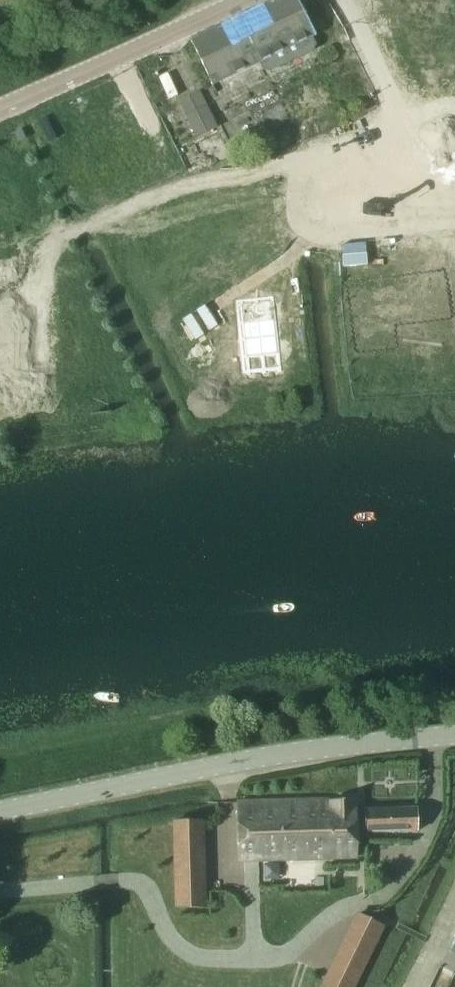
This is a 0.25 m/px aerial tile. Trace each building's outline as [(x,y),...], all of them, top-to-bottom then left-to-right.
[(294,5),(243,30),(267,80),(291,68),(292,71),(307,63),(305,61),(318,54),(319,55),(320,54),(296,4),(294,5)] [(202,50),(200,51),(225,101),(227,100),(267,80),(243,30),(202,51),(202,50)] [(205,105),(184,116),(195,137),(216,127),(205,105)] [(272,296),(236,300),(244,374),(280,370),(272,296)] [(242,805),(240,862),(357,858),(357,830),(366,830),(365,811),(356,811),(355,799),(242,805)] [(418,809),(365,811),(366,830),(366,832),(419,831),(418,809)] [(202,821),(174,822),(176,890),(204,889),(202,821)] [(357,912),(320,986),(355,986),(385,926),(357,912)]
